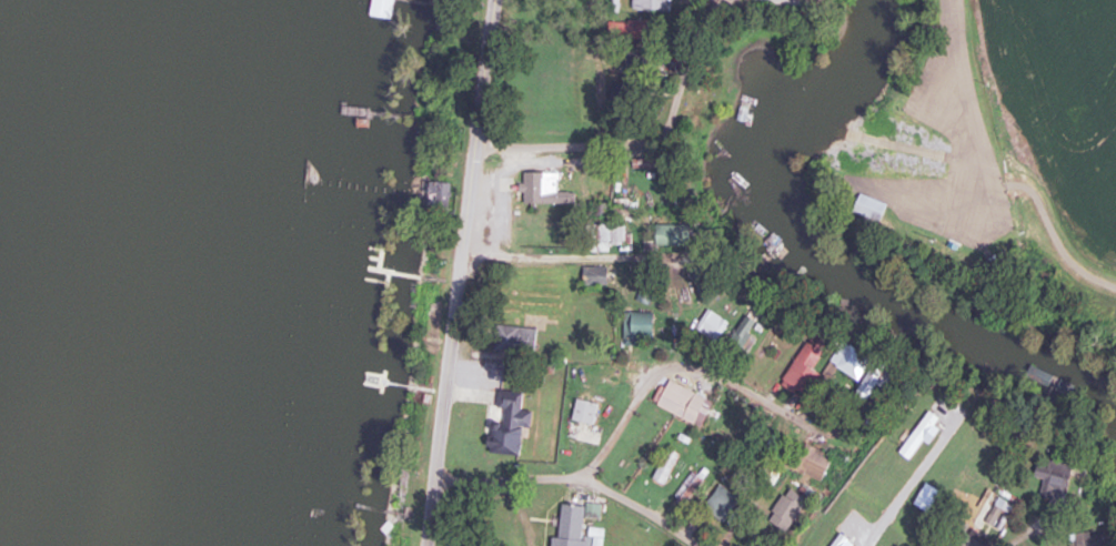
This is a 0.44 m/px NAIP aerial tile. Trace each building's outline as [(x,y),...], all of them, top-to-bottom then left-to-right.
[(371,17),(392,19),(395,0),(373,0),(371,17)] [(670,9),(670,0),(633,0),(633,9),(670,9)] [(633,168),(660,168),(660,159),(633,159),(633,168)] [(524,204),(576,204),(576,193),(558,193),(558,173),(524,173),(524,204)] [(412,204),(449,207),(452,183),(414,180),(412,204)] [(639,220),(639,200),(615,200),(615,203),(595,203),(595,220),(639,220)] [(691,225),(657,225),(657,245),(691,245),(691,225)] [(625,226),(588,226),(588,246),(625,246),(625,226)] [(607,285),(607,267),(583,267),(583,285),(607,285)] [(763,316),(753,309),(731,339),(741,346),(763,316)] [(654,312),(623,312),(623,346),(654,346),(654,312)] [(497,328),(497,351),(535,352),(536,330),(497,328)] [(782,384),(802,396),(833,344),(813,332),(782,384)] [(837,364),(858,381),(873,362),(852,345),(837,364)] [(860,391),(868,397),(885,372),(877,367),(860,391)] [(1069,399),(1074,382),(1030,369),(1025,386),(1069,399)] [(702,427),(714,401),(668,380),(656,406),(702,427)] [(521,455),(522,428),(532,428),(533,411),(522,411),(523,392),(501,391),(499,422),(492,421),(490,454),(521,455)] [(594,425),(598,404),(577,400),(573,420),(594,425)] [(793,467),(822,481),(833,458),(805,444),(793,467)] [(681,454),(668,448),(653,480),(666,485),(681,454)] [(1073,469),(1040,460),(1035,477),(1046,480),(1041,497),(1063,503),(1073,469)] [(673,498),(686,508),(706,481),(693,471),(673,498)] [(725,523),(740,497),(719,485),(704,510),(725,523)] [(768,519),(787,532),(808,500),(789,487),(768,519)] [(995,510),(1016,510),(1016,493),(995,493),(995,510)] [(587,541),(582,540),(584,516),(600,518),(601,507),(563,503),(560,538),(553,537),(552,545),(587,545),(587,541)] [(985,533),(961,533),(961,545),(985,545),(985,533)] [(1093,542),(1110,543),(1111,536),(1093,535),(1093,542)]
